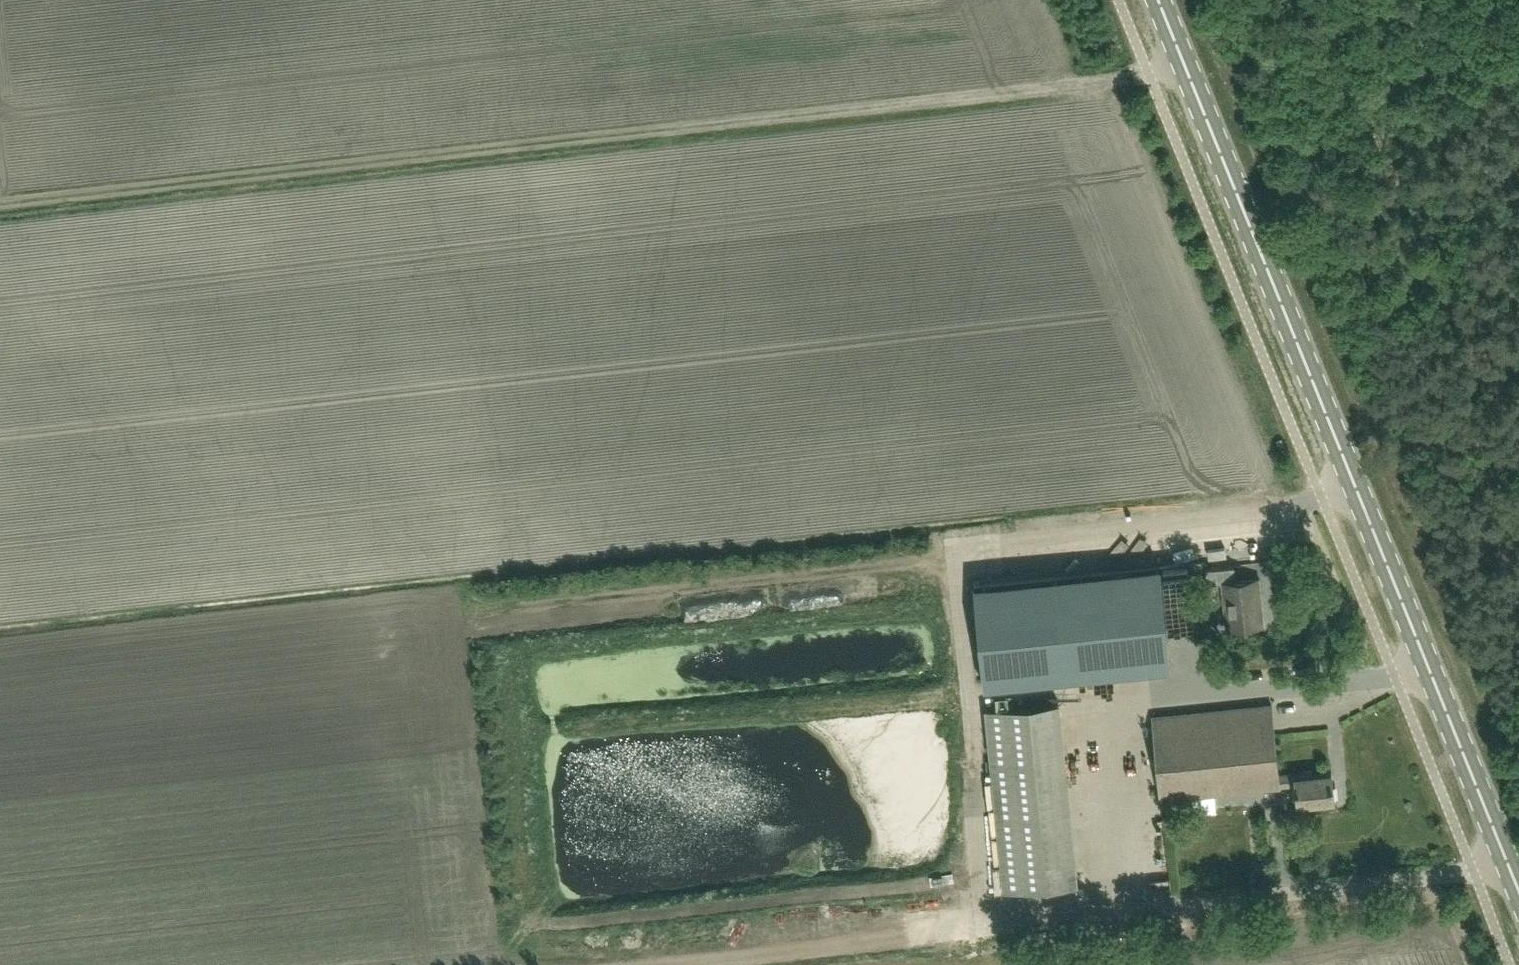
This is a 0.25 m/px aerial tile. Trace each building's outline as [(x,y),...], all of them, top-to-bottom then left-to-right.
[(1228,628),(1264,625),(1259,578),(1236,580),(1235,566),(1207,569),(1208,584),(1225,582),(1229,627),(1227,627),(1228,628)] [(989,685),(1170,667),(1160,568),(980,585),(989,685)] [(1062,702),(997,708),(1014,886),(1051,882),(1036,718),(1063,716),(1062,702)] [(1299,803),(1335,799),(1333,772),(1296,776),(1296,772),(1279,774),(1273,704),(1153,717),(1162,799),(1281,786),(1281,785),(1297,783),(1299,803)] [(1302,706),(1289,708),(1291,721),(1305,718),(1302,706)] [(1169,840),(1160,841),(1162,865),(1172,864),(1169,840)]
